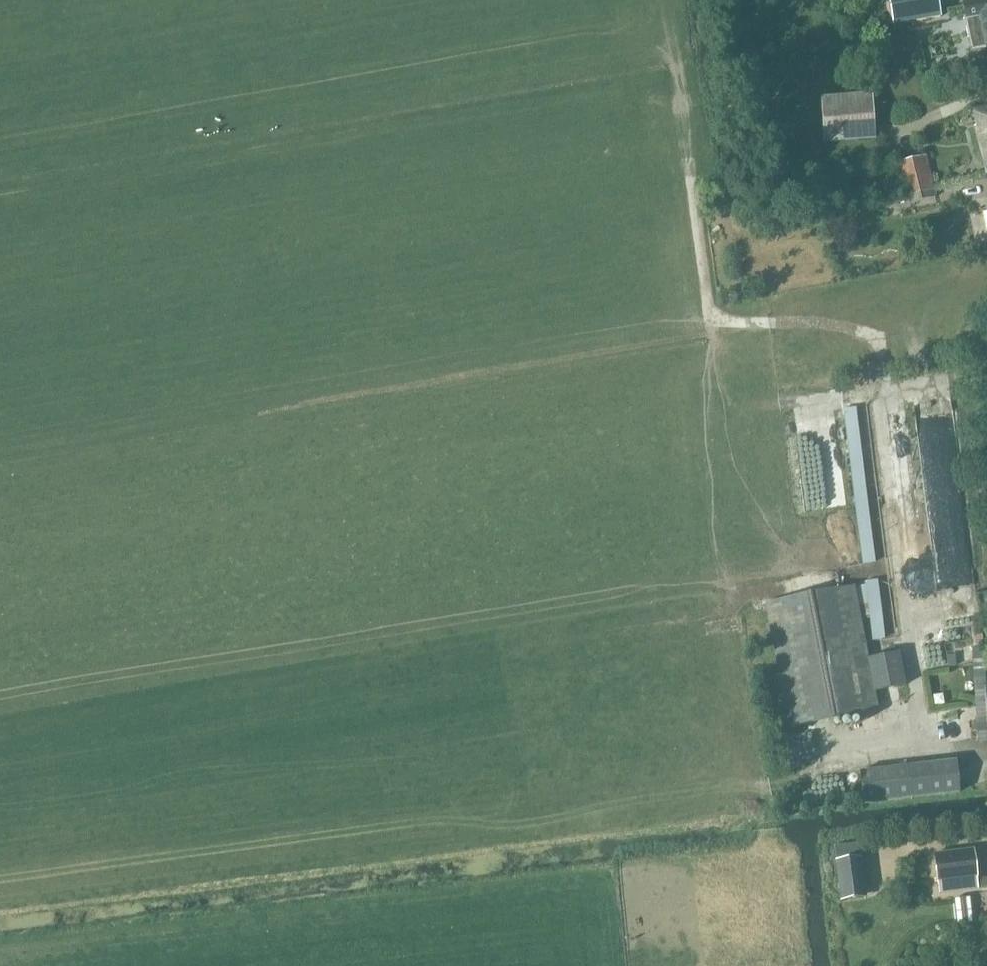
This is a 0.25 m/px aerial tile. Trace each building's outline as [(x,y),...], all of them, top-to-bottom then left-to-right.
[(929,0),(893,0),(898,27),(944,19),(941,0),(929,0)] [(966,18),(979,15),(986,47),(986,0),(978,0),(963,3),(966,18)] [(879,142),(876,100),(825,103),(828,145),(879,142)] [(976,126),(986,174),(986,107),(975,109),(979,126),(976,126)] [(936,195),(926,155),(897,162),(907,203),(936,195)] [(842,405),(859,562),(874,560),(857,403),(842,405)] [(968,592),(951,403),(910,406),(911,422),(886,424),(897,542),(915,540),(916,554),(930,553),(933,596),(968,592)] [(799,435),(802,505),(833,504),(832,480),(817,481),(816,466),(830,465),(828,433),(799,435)] [(854,586),(854,585),(765,603),(791,728),(879,710),(875,691),(869,658),(861,619),(854,586)] [(980,639),(979,622),(969,622),(969,639),(980,639)] [(970,646),(970,674),(982,674),(981,646),(970,646)] [(900,652),(869,658),(875,691),(906,685),(900,652)] [(860,771),(864,802),(961,791),(958,760),(860,771)] [(860,843),(834,846),(841,901),(867,897),(860,843)] [(978,878),(974,849),(935,854),(939,885),(965,882),(966,890),(986,887),(986,877),(978,878)]
